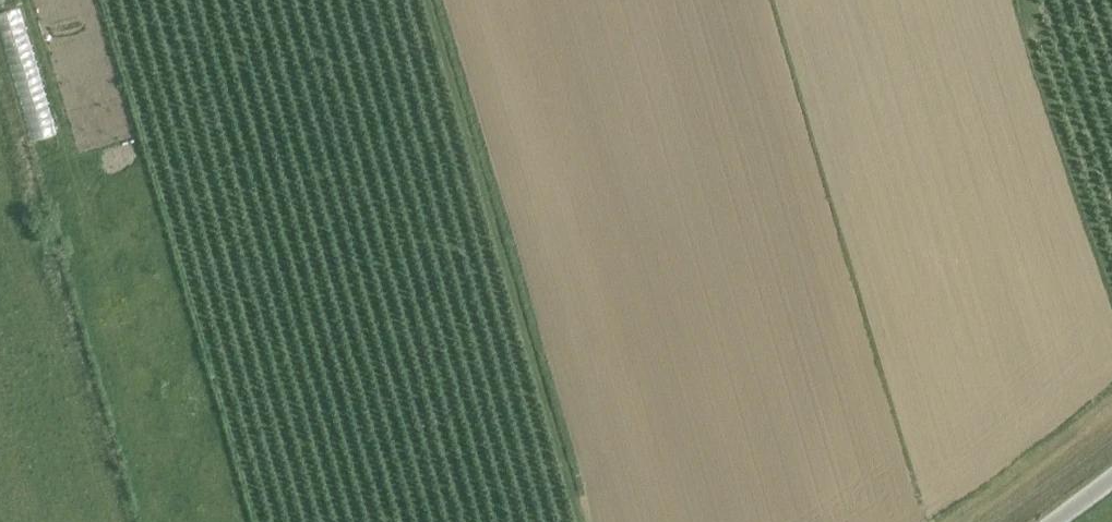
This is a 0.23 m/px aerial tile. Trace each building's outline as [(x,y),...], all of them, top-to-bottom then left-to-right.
[(29,138),(54,132),(22,6),(0,12),(0,22),(29,138)]
